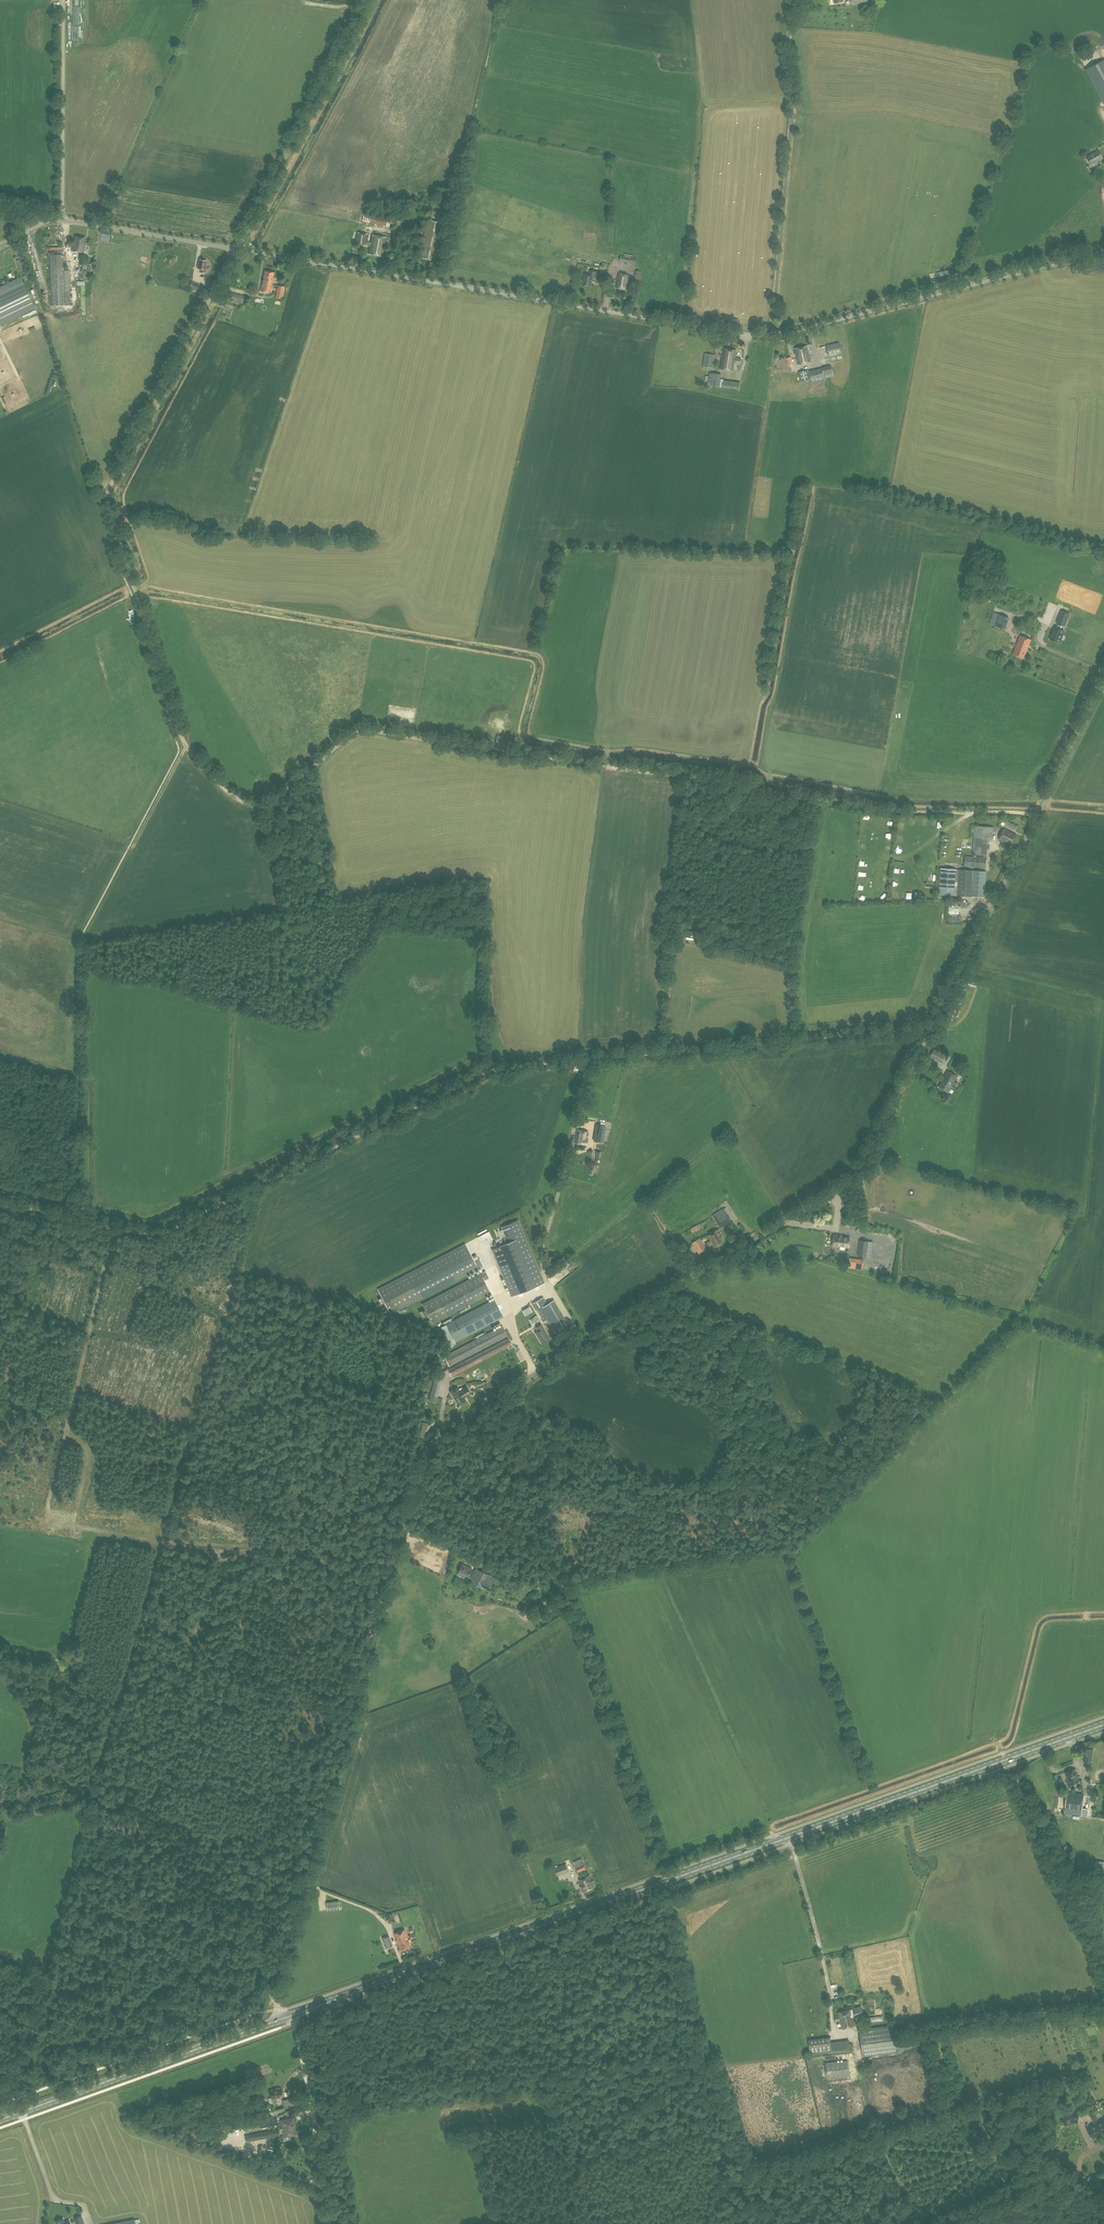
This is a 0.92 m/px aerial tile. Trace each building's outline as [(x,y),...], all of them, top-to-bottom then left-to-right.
[(1086,70),(1103,103),(1103,60),(1086,70)] [(1103,158),(1099,150),(1086,157),(1091,165),(1103,158)] [(369,223),(386,226),(391,227),(392,223),(394,224),(395,220),(371,216),(364,214),(362,221),(369,222),(369,223)] [(444,223),(427,220),(419,258),(437,261),(444,223)] [(423,230),(418,229),(418,228),(414,227),(414,228),(411,228),(411,230),(414,231),(413,235),(422,237),(423,230)] [(371,242),(366,242),(368,234),(357,232),(355,244),(366,245),(370,246),(369,254),(383,256),(386,237),(372,235),(371,242)] [(84,253),(85,246),(84,246),(85,238),(75,237),(74,244),(73,244),(72,251),(84,253)] [(50,255),(52,291),(53,306),(70,305),(69,270),(64,270),(63,254),(50,255)] [(620,261),(636,264),(637,259),(621,256),(620,261)] [(38,267),(42,262),(39,259),(34,264),(38,267)] [(207,261),(199,259),(198,268),(201,269),(201,272),(205,273),(207,265),(206,265),(207,261)] [(636,270),(633,283),(639,285),(642,272),(641,271),(642,269),(637,268),(636,270)] [(272,288),(277,289),(276,298),(283,299),(285,287),(272,284),(273,281),(272,281),(274,272),(265,271),(263,279),(261,291),(271,293),(272,288)] [(597,272),(590,271),(589,275),(584,275),(583,285),(591,287),(592,281),(595,281),(597,272)] [(615,288),(627,290),(629,275),(618,273),(615,288)] [(0,288),(0,327),(35,309),(20,278),(0,288)] [(191,281),(189,287),(197,290),(199,285),(191,281)] [(245,296),(229,292),(227,302),(243,305),(243,304),(245,305),(247,298),(245,297),(245,296)] [(842,354),(839,343),(826,345),(829,357),(842,354)] [(808,346),(795,349),(798,365),(811,362),(808,346)] [(724,348),(720,369),(733,371),(735,363),(740,364),(741,358),(736,357),(737,350),(724,348)] [(715,355),(705,353),(703,366),(713,368),(715,355)] [(822,368),(810,371),(811,379),(812,384),(825,381),(825,378),(834,376),(832,366),(822,368)] [(808,370),(798,372),(800,381),(810,379),(808,370)] [(724,379),(721,379),(722,375),(709,373),(707,386),(719,387),(719,388),(722,388),(722,390),(739,392),(741,382),(724,380),(724,379)] [(1059,616),(1059,617),(1064,619),(1062,625),(1061,624),(1061,625),(1065,626),(1067,620),(1066,620),(1069,613),(1061,611),(1059,616)] [(998,614),(994,625),(1005,629),(1009,618),(998,614)] [(1063,631),(1054,627),(1049,639),(1058,643),(1060,639),(1059,638),(1060,635),(1061,636),(1063,631)] [(1024,659),(1031,639),(1020,635),(1013,654),(1024,659)] [(892,816),(886,819),(889,825),(895,823),(892,816)] [(1017,826),(1007,821),(1004,826),(1015,831),(1017,826)] [(975,831),(973,854),(987,855),(988,839),(993,839),(993,827),(975,825),(975,831)] [(1004,828),(999,839),(1012,845),(1017,834),(1004,828)] [(998,843),(991,845),(994,852),(1000,849),(998,843)] [(965,856),(964,866),(986,868),(986,858),(965,856)] [(941,868),(939,894),(954,895),(956,869),(941,868)] [(984,897),(986,871),(959,870),(958,895),(984,897)] [(702,927),(703,918),(696,917),(694,926),(702,927)] [(686,929),(685,935),(687,936),(687,937),(694,938),(695,930),(686,929)] [(942,1062),(947,1055),(935,1048),(931,1056),(942,1062)] [(957,1076),(948,1070),(939,1087),(948,1092),(957,1076)] [(597,1129),(595,1140),(604,1141),(606,1126),(604,1126),(603,1130),(597,1129)] [(587,1145),(588,1138),(589,1131),(577,1130),(576,1143),(587,1145)] [(731,1222),(727,1214),(729,1212),(726,1207),(714,1215),(715,1218),(719,1224),(720,1223),(722,1227),(731,1222)] [(508,1242),(492,1249),(512,1296),(545,1282),(544,1281),(519,1219),(501,1226),(508,1242)] [(722,1237),(723,1236),(721,1232),(720,1233),(718,1229),(707,1236),(714,1248),(725,1242),(722,1237)] [(491,1243),(495,1241),(490,1231),(484,1234),(485,1238),(488,1236),(491,1243)] [(736,1237),(739,1241),(746,1237),(742,1232),(736,1237)] [(837,1246),(849,1248),(850,1238),(839,1236),(839,1235),(834,1235),(832,1247),(837,1247),(837,1246)] [(700,1238),(693,1243),(700,1253),(707,1249),(700,1238)] [(867,1257),(869,1242),(861,1241),(859,1256),(867,1257)] [(377,1289),(390,1313),(482,1267),(479,1260),(474,1262),(465,1244),(377,1289)] [(848,1267),(862,1269),(864,1260),(849,1258),(848,1267)] [(429,1317),(433,1323),(438,1321),(462,1308),(491,1293),(484,1280),(489,1277),(486,1271),(476,1276),(432,1298),(422,1304),(426,1310),(422,1312),(426,1319),(429,1317)] [(563,1277),(553,1283),(554,1285),(559,1282),(560,1285),(566,1281),(563,1277)] [(543,1297),(533,1303),(542,1318),(545,1316),(554,1332),(568,1324),(554,1300),(547,1304),(543,1297)] [(453,1343),(503,1317),(495,1300),(441,1327),(445,1334),(444,1335),(451,1347),(454,1346),(453,1343)] [(541,1325),(536,1328),(538,1332),(535,1334),(542,1345),(550,1340),(541,1325)] [(507,1336),(502,1327),(444,1357),(449,1367),(507,1336)] [(451,1377),(508,1347),(509,1350),(513,1348),(508,1338),(448,1370),(451,1377)] [(507,1368),(506,1366),(521,1359),(516,1350),(482,1368),(487,1378),(507,1368)] [(436,1373),(430,1396),(437,1398),(443,1375),(436,1373)] [(458,1387),(450,1391),(458,1405),(466,1400),(465,1398),(471,1394),(466,1386),(462,1388),(462,1387),(459,1389),(458,1387)] [(459,1572),(458,1575),(466,1579),(468,1576),(469,1573),(472,1575),(469,1582),(481,1587),(481,1586),(489,1590),(495,1578),(475,1569),(474,1572),(471,1570),(471,1568),(462,1564),(459,1571),(459,1572)] [(533,1573),(531,1578),(547,1583),(549,1578),(533,1573)] [(545,1597),(544,1598),(534,1607),(535,1607),(534,1608),(538,1612),(542,1609),(543,1610),(550,1603),(545,1597)] [(1091,1764),(1093,1749),(1086,1748),(1084,1763),(1091,1764)] [(1070,1784),(1080,1781),(1075,1769),(1066,1772),(1070,1784)] [(1081,1816),(1083,1796),(1066,1794),(1064,1814),(1081,1816)] [(586,1869),(582,1858),(574,1862),(578,1872),(586,1869)] [(1095,1867),(1094,1874),(1103,1874),(1103,1866),(1103,1861),(1095,1860),(1095,1867)] [(568,1871),(565,1864),(560,1866),(557,1867),(555,1868),(557,1875),(568,1871)] [(583,1892),(595,1887),(592,1881),(591,1881),(588,1875),(579,1880),(581,1886),(580,1886),(583,1892)] [(339,1909),(338,1901),(326,1902),(327,1910),(339,1909)] [(400,1950),(411,1946),(405,1930),(394,1933),(400,1950)] [(387,1937),(382,1938),(385,1948),(390,1946),(387,1937)] [(863,2014),(861,2007),(839,2012),(843,2029),(854,2026),(852,2017),(863,2014)] [(894,2025),(860,2029),(863,2056),(897,2052),(895,2032),(917,2030),(916,2022),(894,2025)] [(831,2042),(831,2037),(809,2040),(810,2054),(853,2049),(852,2040),(831,2042)] [(825,2062),(826,2064),(821,2065),(822,2077),(827,2077),(827,2078),(850,2076),(848,2060),(825,2062)] [(282,2088),(271,2091),(273,2104),(278,2103),(277,2098),(283,2096),(282,2088)] [(1079,2111),(1074,2111),(1064,2111),(1064,2123),(1079,2123),(1079,2111)] [(280,2117),(244,2124),(232,2125),(232,2130),(244,2129),(245,2131),(281,2124),(280,2117)] [(294,2118),(282,2120),(284,2136),(296,2134),(294,2118)] [(1086,2127),(1092,2138),(1101,2134),(1100,2131),(1103,2129),(1103,2119),(1103,2118),(1102,2119),(1099,2121),(1086,2127)] [(281,2128),(270,2130),(267,2131),(246,2135),(247,2141),(282,2135),(281,2128)] [(189,2138),(196,2140),(199,2132),(192,2130),(189,2138)] [(1090,2186),(1087,2186),(1088,2191),(1098,2190),(1103,2189),(1103,2182),(1090,2183),(1090,2186)]
